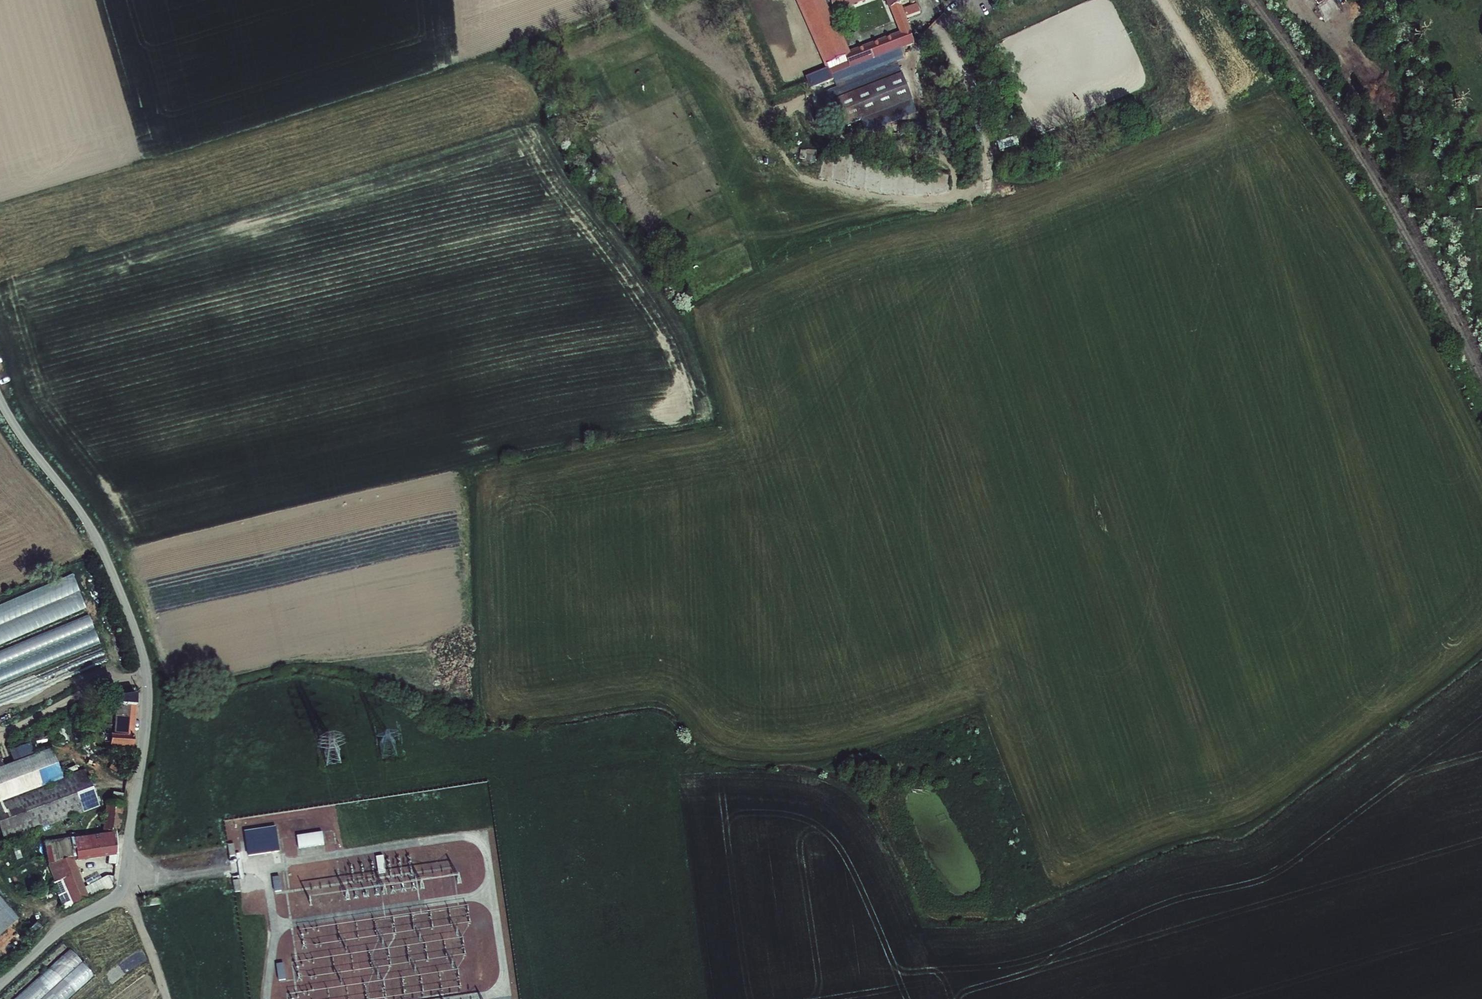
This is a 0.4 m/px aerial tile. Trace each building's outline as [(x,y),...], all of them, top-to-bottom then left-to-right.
[(834,72),(809,82),(814,93),(839,82),(837,78),(919,44),(907,16),(920,10),(916,0),(888,0),(902,32),(848,55),(827,6),(832,4),(835,11),(860,0),(804,0),(834,72)] [(995,18),(988,20),(997,44),(1003,41),(995,18)] [(906,76),(841,102),(852,129),(917,102),(906,76)] [(906,180),(857,168),(854,177),(872,182),(870,190),(901,198),(906,180)] [(0,605),(0,644),(86,613),(74,579),(0,605)] [(139,692),(126,698),(122,735),(116,735),(115,744),(138,745),(139,692)] [(65,780),(55,753),(0,773),(0,803),(65,780)] [(112,799),(105,833),(115,831),(121,830),(127,801),(112,799)] [(275,828),(245,833),(249,855),(279,850),(275,828)] [(65,858),(52,863),(57,879),(55,881),(66,909),(90,897),(91,899),(117,886),(118,850),(115,850),(115,831),(105,833),(74,837),(75,843),(66,845),(68,855),(75,853),(76,857),(105,852),(107,876),(84,886),(83,883),(79,885),(69,860),(65,858)] [(297,836),(298,848),(324,844),(322,832),(297,836)] [(68,855),(66,845),(65,838),(56,840),(59,856),(68,855)] [(383,855),(376,856),(379,873),(386,872),(383,855)] [(273,878),(275,892),(283,891),(280,876),(273,878)] [(21,914),(0,892),(0,934),(21,914)] [(148,899),(149,906),(161,905),(161,898),(148,899)] [(34,927),(25,934),(30,940),(38,933),(34,927)] [(276,964),(279,980),(286,979),(283,963),(276,964)]
